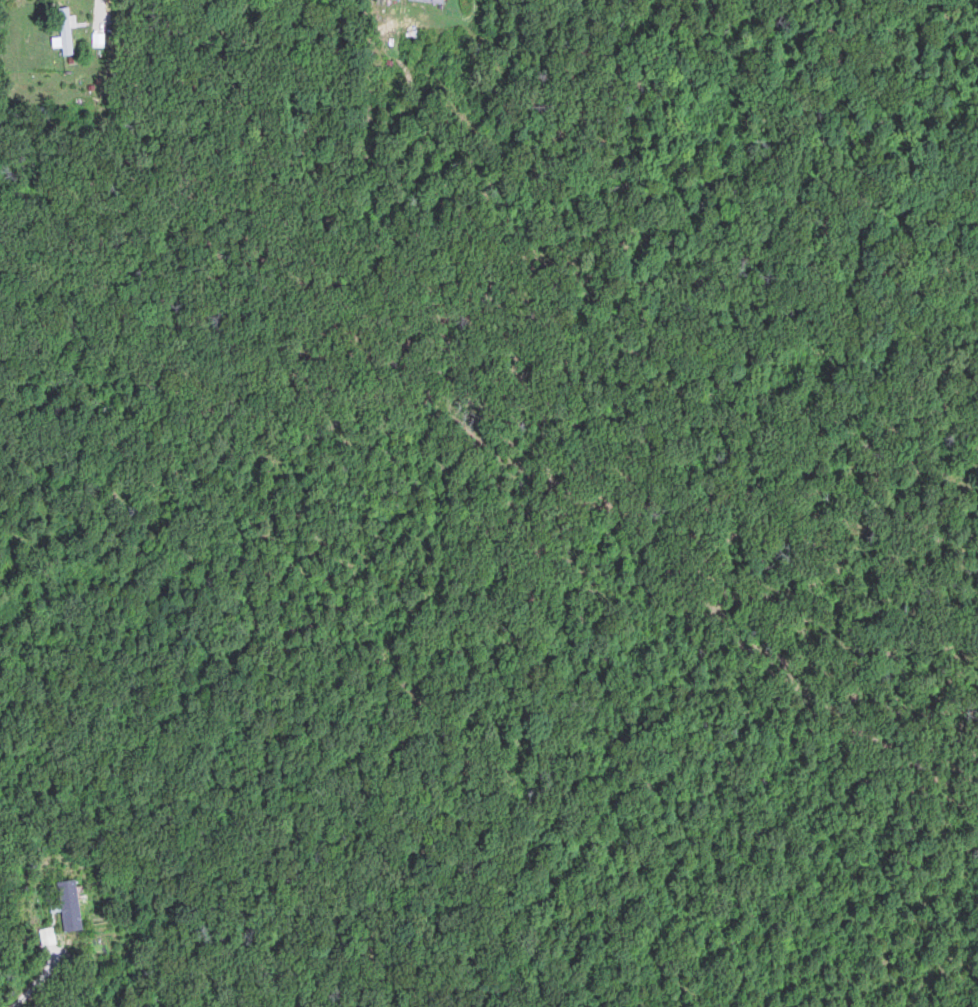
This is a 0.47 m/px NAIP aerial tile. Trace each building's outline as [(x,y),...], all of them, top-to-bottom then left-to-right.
[(69,7),(59,7),(62,55),(72,54),(69,7)] [(82,931),(76,880),(57,882),(60,906),(50,907),(52,922),(63,921),(64,933),(82,931)]
